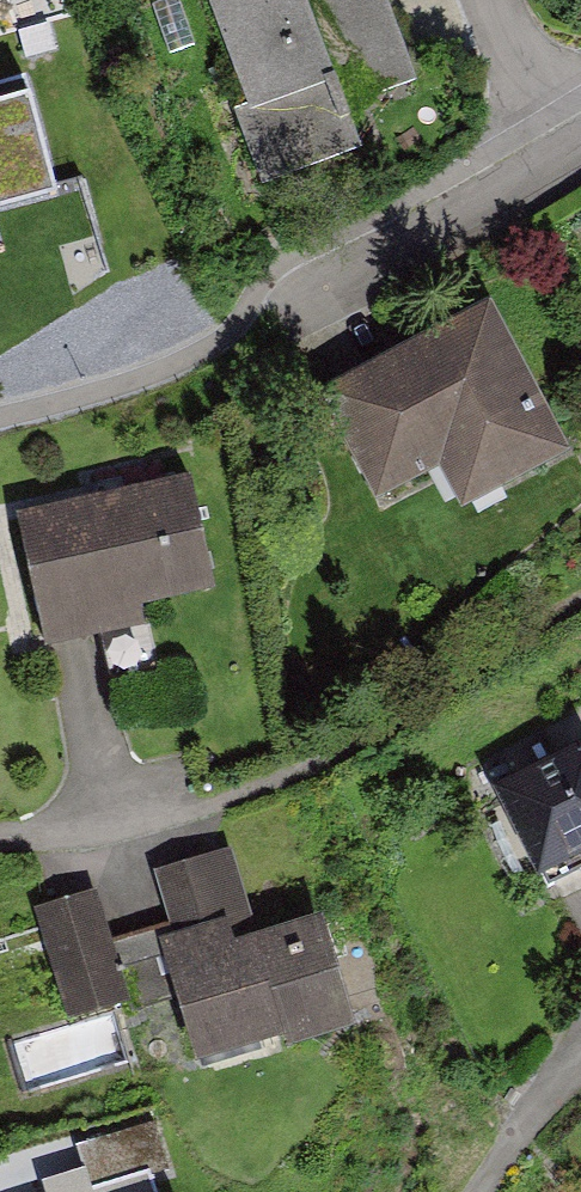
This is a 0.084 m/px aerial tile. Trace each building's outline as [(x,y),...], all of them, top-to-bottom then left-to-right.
[(296,142),(457,75),(426,0),(237,0),(296,142)] [(0,85),(0,209),(46,197),(15,81),(0,85)] [(461,497),(570,442),(490,287),(317,375),(376,491),(441,458),(461,497)] [(190,463),(16,502),(46,636),(144,613),(140,595),(216,577),(190,463)] [(491,794),(538,889),(580,868),(580,750),(491,794)] [(131,1006),(180,992),(196,1047),(352,1001),(322,900),(256,920),(233,842),(153,866),(168,917),(109,934),(94,883),(36,900),(68,1010),(127,992),(131,1006)] [(86,1160),(93,1180),(151,1161),(168,1155),(154,1115),(79,1140),(86,1160)] [(177,1181),(159,1187),(151,1161),(93,1180),(86,1160),(42,1174),(48,1191),(180,1191),(177,1181)]
